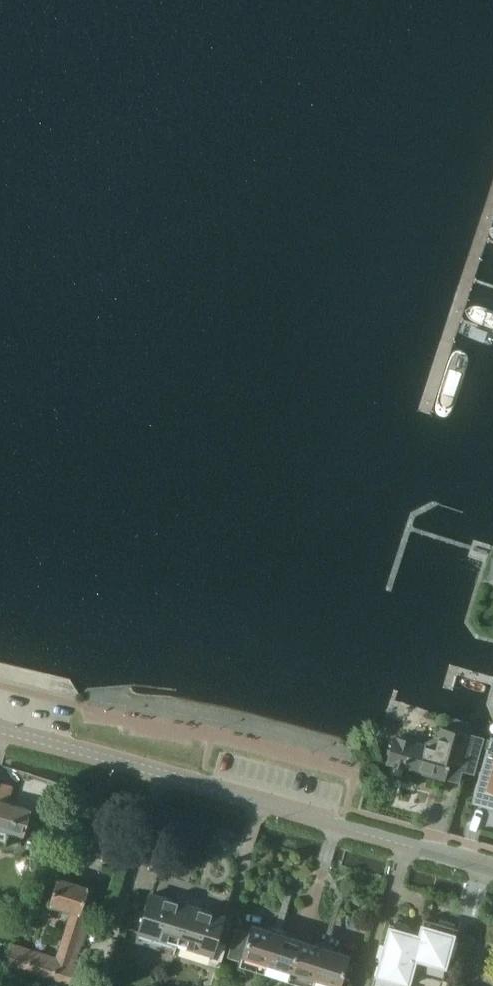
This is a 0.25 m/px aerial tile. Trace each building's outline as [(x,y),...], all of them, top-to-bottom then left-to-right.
[(469,734),(468,734),(439,726),(437,736),(436,736),(425,742),(425,743),(396,734),(387,762),(445,779),(451,760),(461,762),(458,770),(474,775),(485,737),(469,733),(469,734)] [(487,751),(488,748),(487,747),(472,801),(487,806),(489,798),(492,799),(492,753),(487,751)] [(5,847),(9,831),(24,835),(31,810),(7,803),(13,785),(1,782),(0,786),(0,846),(5,847)] [(96,896),(87,893),(88,889),(56,879),(49,903),(50,904),(49,905),(70,911),(55,956),(13,943),(5,968),(63,985),(74,985),(81,964),(74,962),(96,896)] [(150,893),(138,933),(176,944),(186,910),(188,904),(178,901),(150,893)] [(186,910),(176,944),(181,946),(211,955),(216,940),(224,915),(203,909),(188,904),(186,910)] [(380,944),(376,958),(379,958),(371,985),(406,985),(425,919),(424,919),(420,933),(411,931),(412,929),(408,928),(409,924),(394,920),(393,924),(389,922),(383,945),(380,944)] [(452,955),(453,953),(450,952),(453,943),(456,943),(456,942),(453,941),(457,928),(453,927),(454,924),(440,920),(439,923),(434,921),(434,924),(426,921),(426,919),(425,919),(406,985),(407,985),(411,972),(442,981),(450,955),(452,955)] [(236,928),(227,957),(240,961),(239,965),(257,971),(259,962),(270,930),(252,924),(250,932),(236,928)] [(259,962),(257,971),(287,980),(289,971),(299,939),(270,930),(259,962)] [(287,980),(305,985),(318,985),(319,981),(329,948),(299,939),(289,971),(287,980)] [(318,985),(351,985),(358,964),(347,960),(349,955),(329,948),(319,981),(318,985)]
